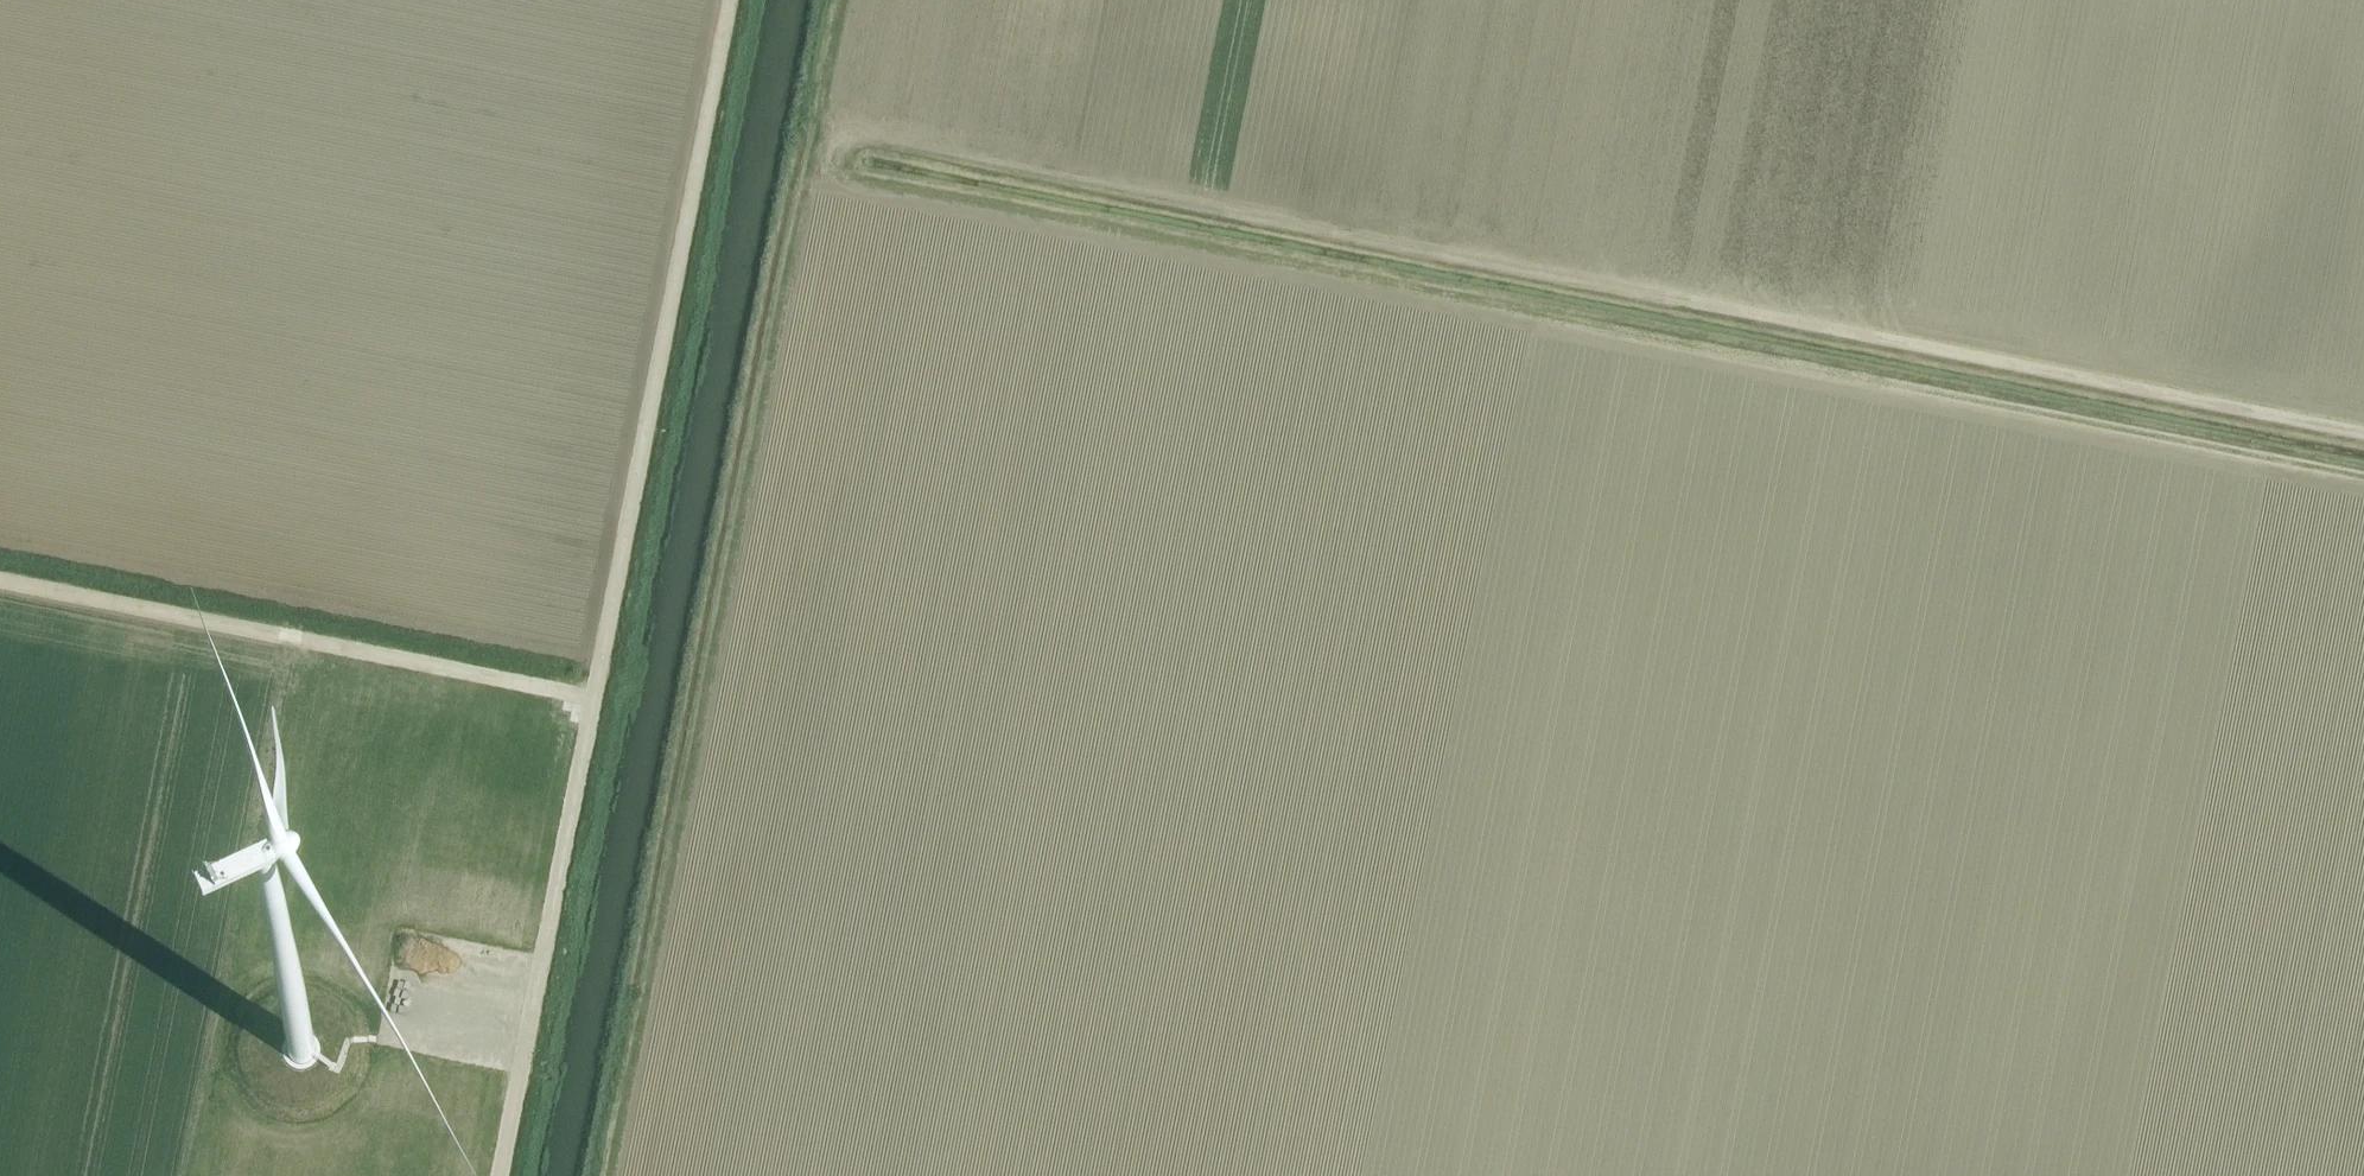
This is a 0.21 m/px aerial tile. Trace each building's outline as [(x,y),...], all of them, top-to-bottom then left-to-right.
[(325,1054),(325,1051),(325,1048),(324,1045),(323,1043),(322,1040),(320,1037),(318,1035),(316,1033),(314,1031),(311,1030),(308,1029),(305,1028),(302,1028),(299,1028),(296,1028),(294,1029),(291,1030),(288,1031),(286,1033),(284,1035),(282,1037),(280,1040),(279,1043),(278,1045),(277,1048),(277,1051),(277,1054),(278,1057),(279,1060),(280,1063),(282,1065),(284,1067),(286,1070),(288,1071),(291,1073),(294,1074),(296,1075),(299,1075),(302,1075),(305,1075),(308,1074),(311,1073),(314,1071),(316,1070),(318,1067),(320,1065),(322,1063),(323,1060),(324,1057),(325,1054)]
